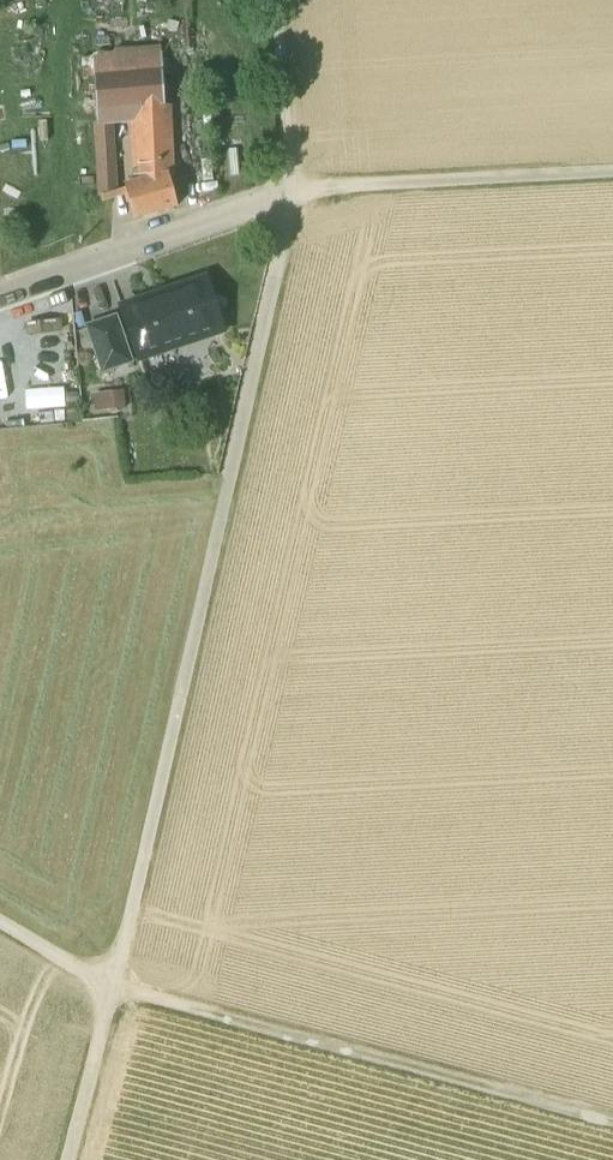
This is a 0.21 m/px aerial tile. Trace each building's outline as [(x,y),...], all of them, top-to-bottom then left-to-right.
[(161,51),(93,56),(94,79),(162,73),(161,51)] [(162,73),(94,79),(96,123),(111,122),(117,121),(117,111),(135,109),(164,106),(162,73)] [(164,106),(135,109),(135,120),(165,117),(164,106)] [(165,117),(135,120),(137,162),(170,160),(167,117),(165,117)] [(111,122),(96,123),(101,197),(111,194),(113,163),(111,122)] [(170,160),(137,162),(139,185),(128,188),(136,218),(135,218),(136,219),(173,209),(165,178),(171,176),(170,160)] [(161,302),(123,314),(139,361),(163,352),(160,345),(219,326),(221,333),(223,332),(205,279),(159,295),(161,302)] [(116,317),(87,327),(103,373),(132,363),(116,317)] [(122,394),(103,396),(104,410),(105,411),(124,409),(122,394)]
